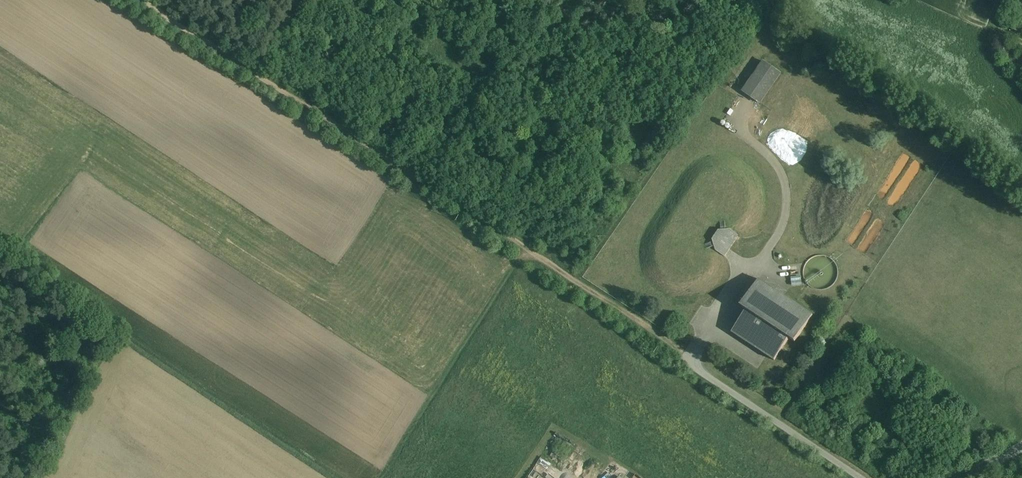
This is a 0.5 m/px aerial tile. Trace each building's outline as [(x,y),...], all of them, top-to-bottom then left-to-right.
[(763,62),(742,93),(759,105),(781,74),(763,62)] [(716,251),(725,257),(739,236),(730,230),(726,231),(725,222),(720,223),(721,231),(719,231),(716,236),(713,241),(713,243),(705,245),(707,250),(715,247),(716,251)] [(792,267),(792,282),(801,282),(801,267),(792,267)] [(813,315),(759,280),(741,307),(746,310),(732,332),(774,361),(789,339),(795,343),(813,315)]
